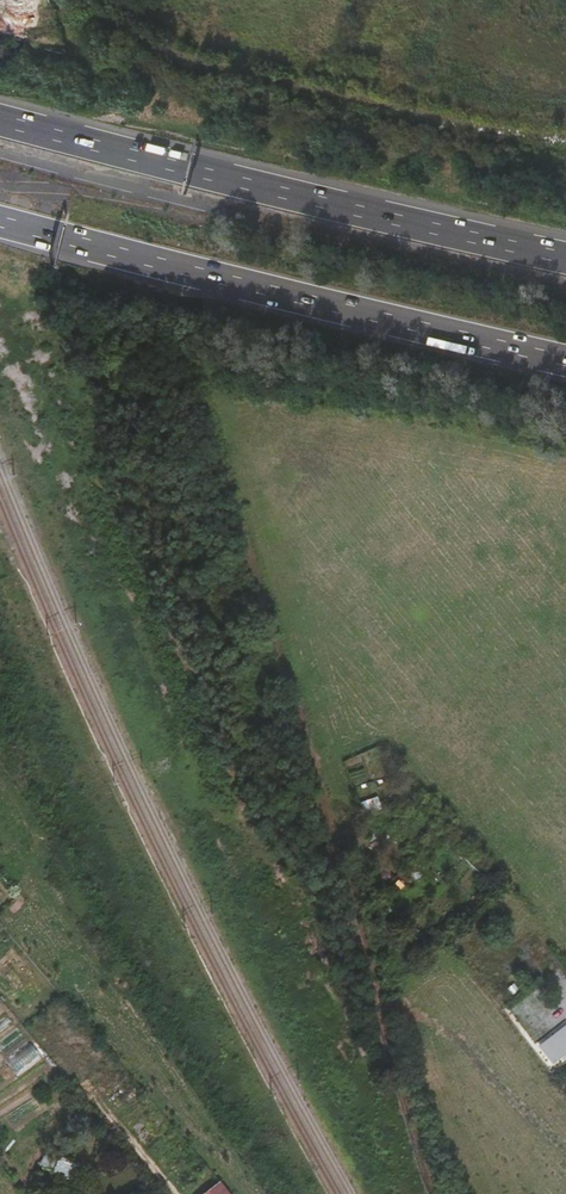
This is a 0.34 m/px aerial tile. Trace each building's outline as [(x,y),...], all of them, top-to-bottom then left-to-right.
[(406,943),(422,962),(430,954),(413,936),(406,943)] [(537,1045),(552,1065),(565,1054),(565,1023),(537,1045)] [(31,1042),(7,1057),(16,1072),(40,1057),(31,1042)] [(46,1151),(40,1165),(71,1179),(77,1165),(46,1151)] [(212,1180),(193,1193),(223,1193),(212,1180)]
